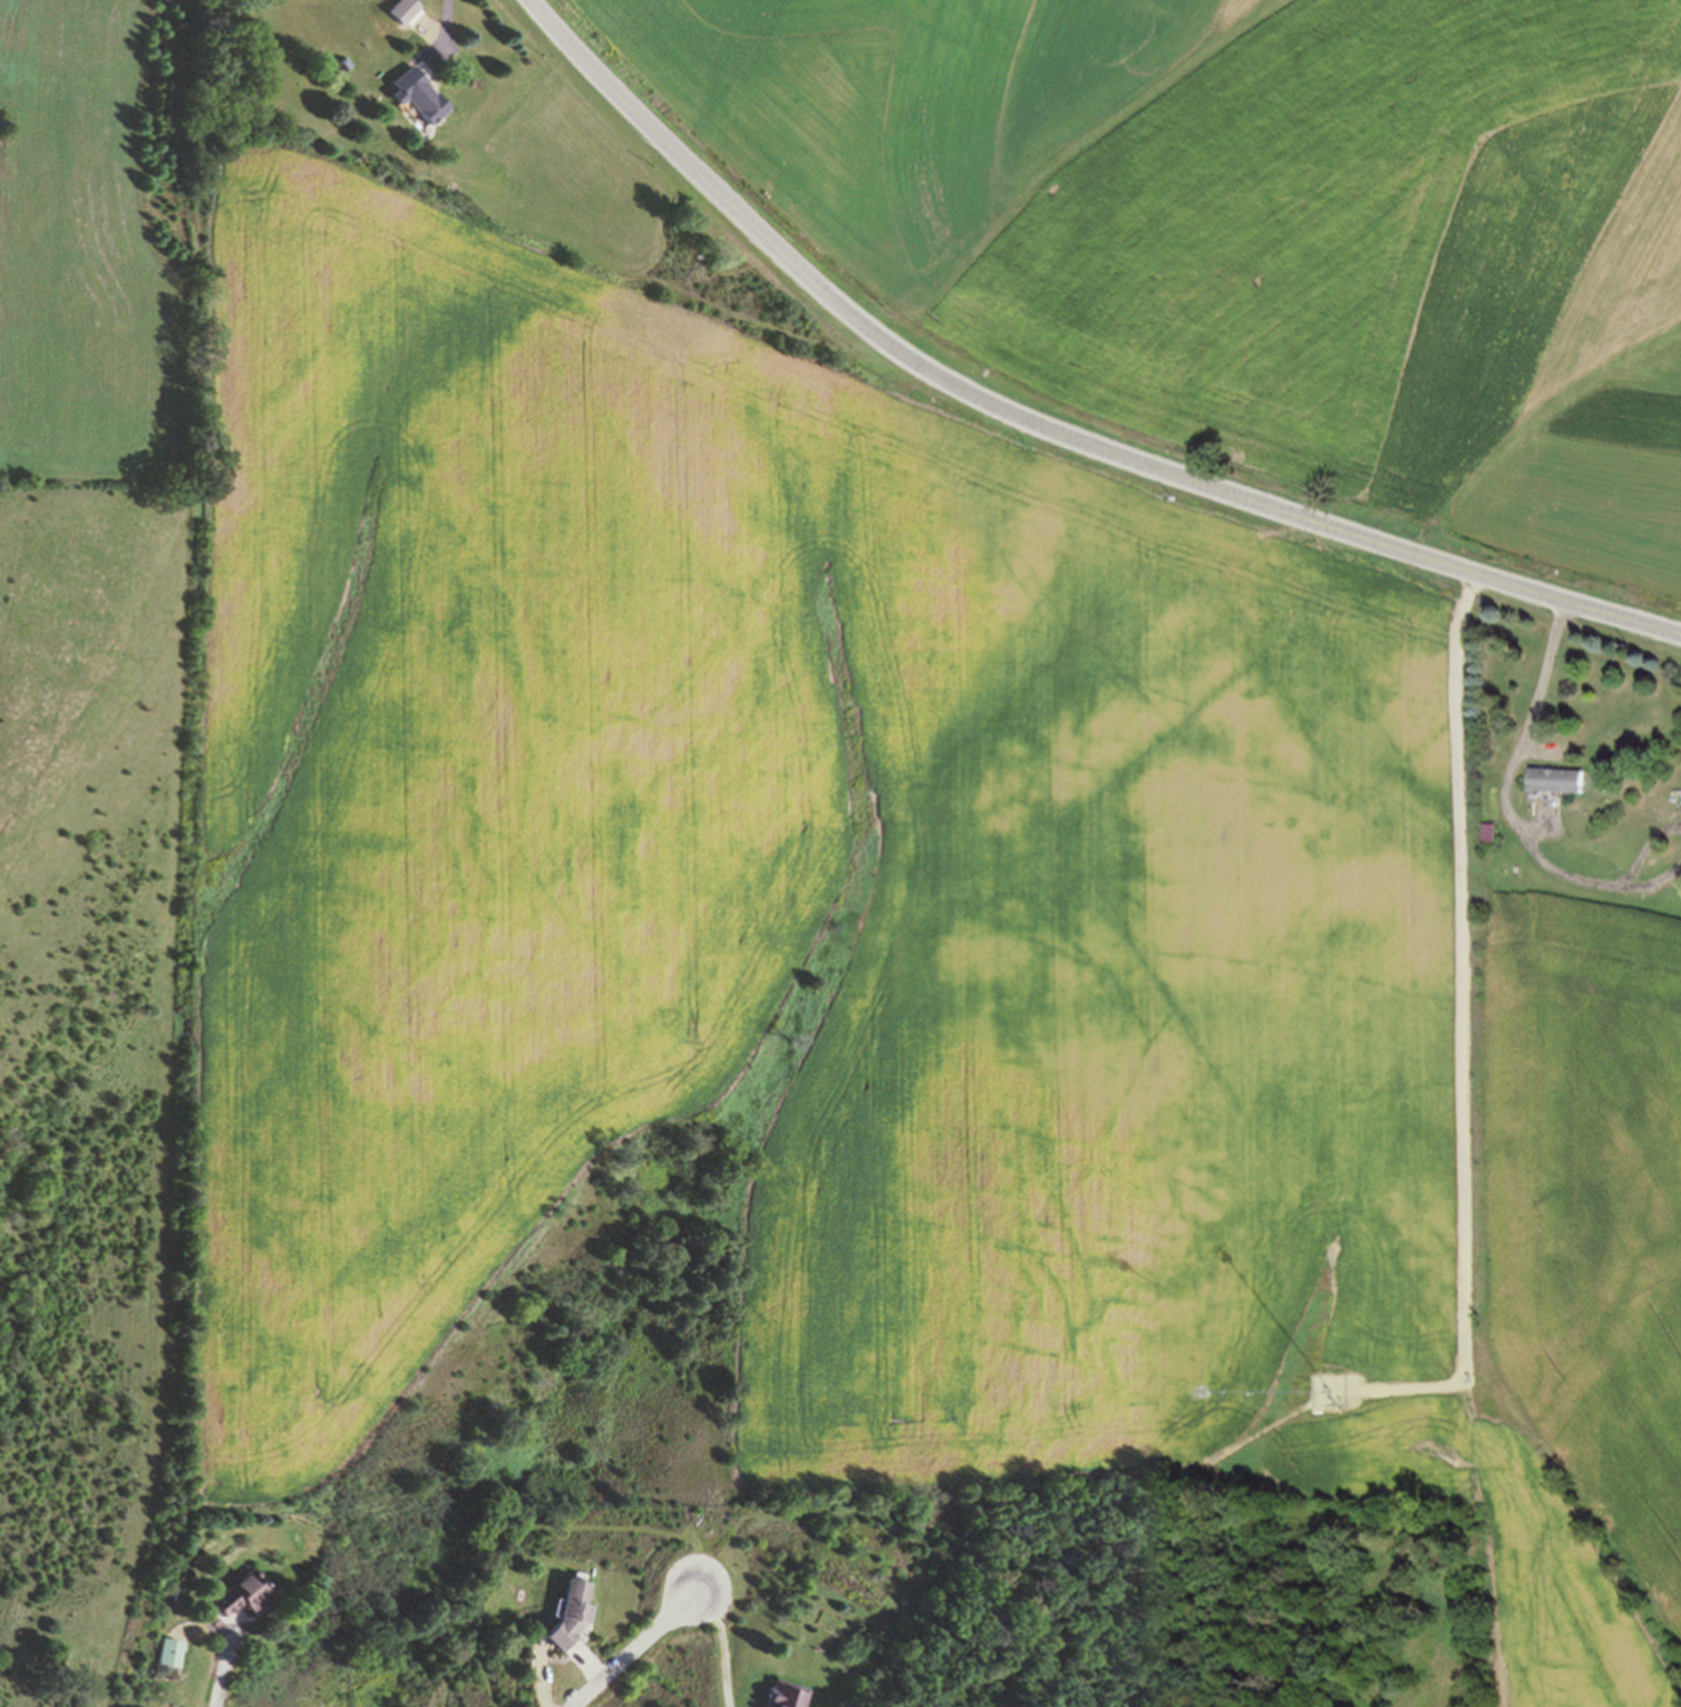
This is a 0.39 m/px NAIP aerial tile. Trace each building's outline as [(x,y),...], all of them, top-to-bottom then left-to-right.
[(393,81),(399,88),(393,94),(401,104),(408,99),(431,128),(454,109),(415,64),(393,81)] [(1533,769),(1532,788),(1587,790),(1588,771),(1533,769)] [(213,1601),(252,1570),(274,1597),(253,1613),(244,1602),(226,1618),(213,1601)] [(545,1636),(561,1651),(575,1637),(573,1633),(583,1623),(590,1625),(594,1603),(589,1602),(592,1581),(569,1577),(561,1621),(545,1636)] [(157,1660),(163,1637),(184,1642),(178,1666),(157,1660)] [(774,1686),(768,1684),(764,1696),(769,1698),(766,1706),(805,1706),(810,1690),(776,1679),(774,1686)]
